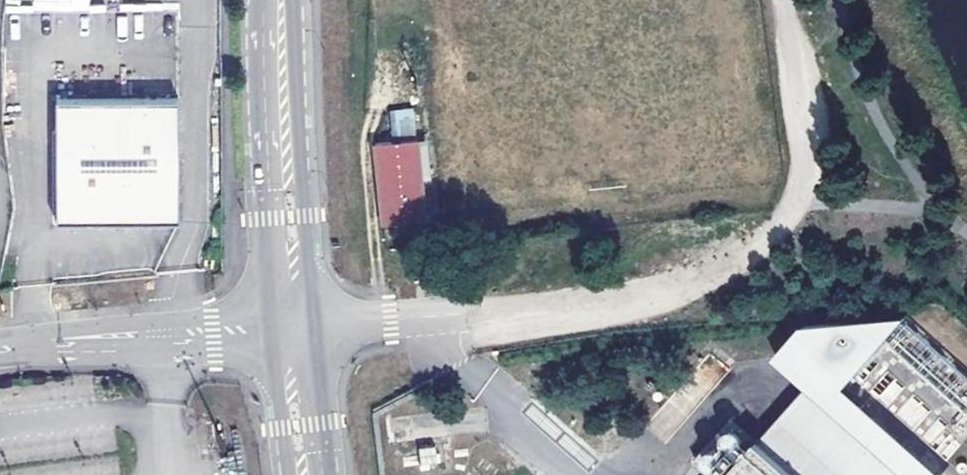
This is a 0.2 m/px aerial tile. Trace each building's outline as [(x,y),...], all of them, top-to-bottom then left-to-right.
[(181,93),(59,102),(68,225),(191,216),(181,93)] [(408,140),(414,139),(410,109),(388,111),(391,142),(408,140)] [(419,139),(414,139),(416,159),(418,178),(423,178),(429,177),(424,138),(419,139)] [(391,142),(374,144),(378,183),(382,226),(422,221),(418,178),(416,159),(414,139),(408,140),(391,142)] [(762,441),(733,474),(930,474),(863,415),(872,406),(851,388),(913,318),(804,327),(784,350),(816,378),(809,387),(762,441)] [(964,383),(911,327),(897,340),(906,349),(914,342),(927,355),(917,365),(929,377),(939,367),(949,378),(939,387),(948,397),(964,383)] [(816,378),(784,350),(777,359),(809,387),(816,378)] [(715,474),(733,474),(762,441),(736,418),(699,460),(715,474)] [(436,443),(420,445),(421,462),(438,460),(436,443)]
